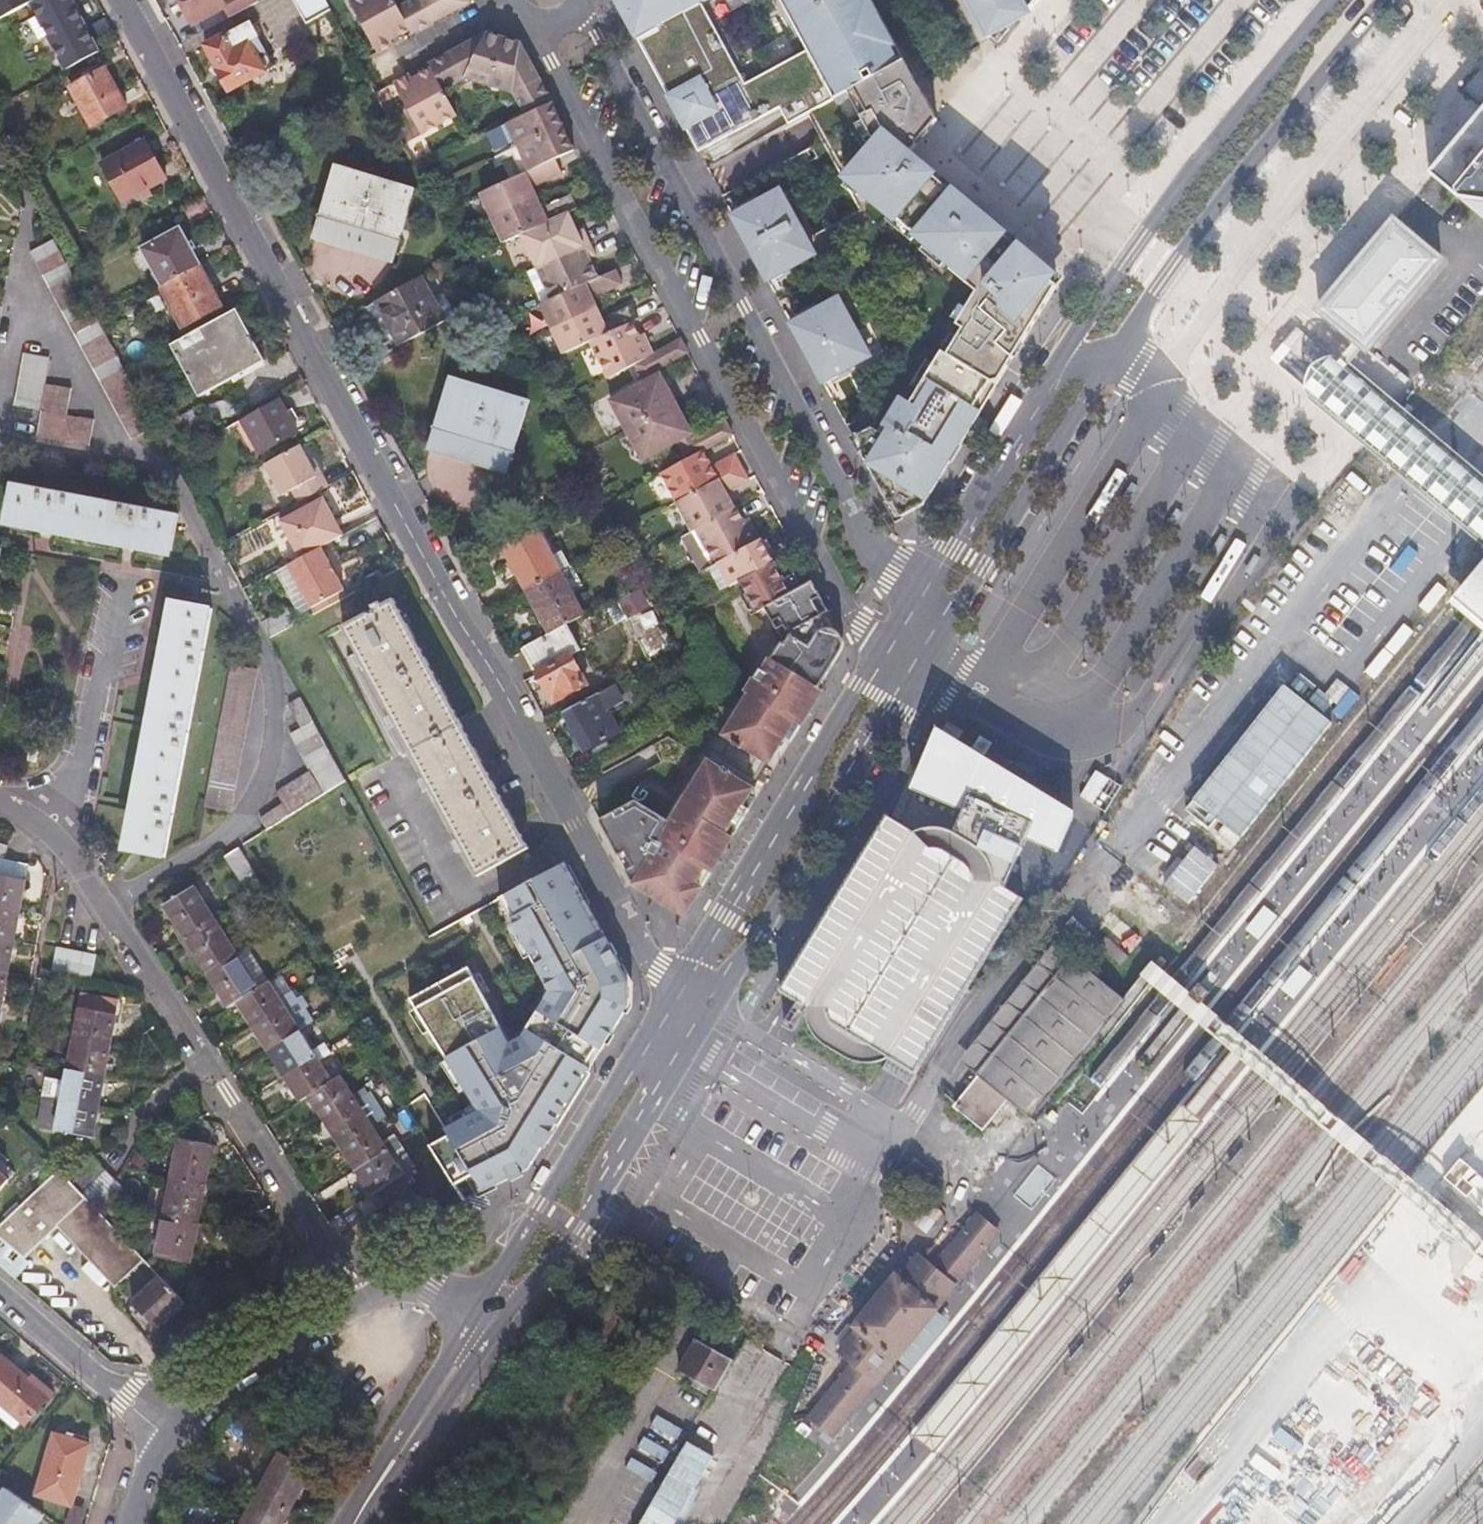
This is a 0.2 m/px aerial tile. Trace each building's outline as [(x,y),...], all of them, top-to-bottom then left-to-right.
[(39,7),(46,20),(56,40),(70,65),(100,49),(74,0),(52,0),(39,7)] [(234,20),(259,7),(255,0),(236,0),(226,5),(223,0),(181,0),(194,25),(227,7),(234,20)] [(307,30),(332,16),(323,0),(290,0),(307,30)] [(416,36),(402,11),(396,0),(362,0),(350,7),(378,56),(393,48),(416,36)] [(416,36),(473,5),(475,0),(422,0),(402,11),(416,36)] [(905,61),(871,0),(784,0),(811,48),(745,85),(701,4),(709,0),(615,0),(698,153),(779,109),(788,125),(807,114),(905,61)] [(995,50),(1037,0),(968,0),(995,50)] [(56,40),(46,20),(36,26),(46,45),(56,40)] [(256,25),(209,50),(233,95),(280,71),(270,53),(257,60),(250,46),(263,39),(256,25)] [(433,68),(436,73),(447,94),(468,83),(492,90),(506,40),(492,37),(433,68)] [(526,119),(554,105),(521,44),(506,40),(492,90),(516,97),(526,119)] [(870,413),(846,425),(890,506),(892,505),(900,518),(924,505),(1053,294),(1057,286),(1051,282),(1056,276),(980,212),(909,153),(937,120),(920,89),(905,61),(807,114),(822,142),(842,177),(844,175),(970,281),(967,285),(977,293),(957,325),(962,328),(947,355),(942,351),(910,403),(900,396),(882,426),(883,426),(879,432),(873,428),(875,421),(870,413)] [(415,79),(411,80),(396,89),(423,139),(461,118),(447,94),(436,73),(417,83),(415,79)] [(109,74),(74,93),(94,132),(130,114),(109,74)] [(566,126),(554,105),(526,119),(513,125),(524,147),(564,127),(566,126)] [(1432,176),(1482,220),(1482,116),(1432,176)] [(514,152),(524,147),(513,125),(503,130),(514,152)] [(564,127),(524,147),(536,172),(557,162),(576,153),(564,127)] [(142,198),(167,184),(147,146),(102,170),(123,208),(142,198)] [(524,147),(514,152),(526,176),(536,172),(524,147)] [(557,162),(536,172),(526,176),(481,197),(492,222),(539,200),(534,191),(563,176),(557,162)] [(313,243),(392,270),(418,195),(338,169),(313,243)] [(731,212),(767,279),(809,257),(774,190),(731,212)] [(504,247),(522,239),(569,216),(580,211),(573,197),(544,211),(539,200),(492,222),(504,247)] [(569,216),(522,239),(537,271),(591,245),(586,232),(578,235),(569,216)] [(1324,304),(1319,310),(1338,326),(1351,337),(1367,350),(1386,326),(1407,301),(1442,261),(1394,221),(1359,263),(1349,274),(1338,287),(1324,304)] [(164,293),(201,273),(180,234),(143,255),(164,293)] [(591,245),(537,271),(552,304),(599,281),(591,263),(598,259),(591,245)] [(154,427),(150,420),(127,377),(100,326),(95,317),(74,277),(67,264),(45,276),(132,439),(154,427)] [(164,293),(162,294),(184,334),(223,313),(201,273),(164,293)] [(617,273),(599,281),(552,304),(540,310),(551,333),(598,311),(594,301),(624,288),(617,273)] [(439,312),(423,283),(377,308),(401,351),(446,326),(439,312)] [(791,319),(823,381),(846,369),(865,359),(833,298),(791,319)] [(450,306),(439,312),(446,326),(458,320),(450,306)] [(598,311),(551,333),(563,358),(590,345),(634,324),(639,322),(633,308),(603,322),(598,311)] [(196,396),(199,394),(195,386),(205,380),(210,388),(261,360),(239,317),(172,353),(196,396)] [(634,324),(590,345),(610,382),(637,368),(655,357),(649,342),(644,345),(634,324)] [(691,356),(683,342),(655,357),(637,368),(644,381),(660,372),(691,356)] [(13,405),(41,411),(65,415),(70,389),(43,384),(50,351),(25,346),(13,405)] [(1336,353),(1333,357),(1325,366),(1321,370),(1318,374),(1306,388),(1318,398),(1346,422),(1482,538),(1482,476),(1376,387),(1347,362),(1336,353)] [(261,360),(210,388),(215,397),(266,369),(261,360)] [(870,413),(846,369),(823,381),(846,425),(870,413)] [(644,381),(647,386),(663,377),(660,372),(644,381)] [(626,435),(673,409),(664,391),(669,388),(663,377),(647,386),(610,407),(626,435)] [(199,394),(210,388),(205,380),(195,386),(199,394)] [(428,454),(507,479),(530,404),(450,381),(428,454)] [(199,394),(204,403),(215,397),(210,388),(199,394)] [(199,394),(196,396),(200,405),(204,403),(199,394)] [(283,405),(246,425),(264,459),(302,438),(283,405)] [(673,409),(626,435),(643,466),(680,445),(695,437),(688,423),(682,426),(673,409)] [(93,421),(65,415),(41,411),(36,436),(88,446),(93,421)] [(735,437),(728,425),(698,442),(683,451),(689,463),(705,454),(735,437)] [(680,445),(683,451),(698,442),(695,437),(680,445)] [(1368,444),(1245,610),(1264,624),(1387,457),(1368,444)] [(301,453),(264,473),(280,503),(290,498),(297,511),(319,500),(329,494),(322,481),(318,483),(313,475),(301,453)] [(676,507),(743,470),(737,458),(715,471),(705,454),(689,463),(661,478),(676,507)] [(692,536),(696,533),(736,511),(728,497),(751,484),(743,470),(676,507),(692,536)] [(317,472),(313,475),(318,483),(322,481),(317,472)] [(135,544),(170,551),(177,516),(12,483),(5,519),(41,526),(40,530),(52,532),(53,528),(122,542),(122,546),(135,549),(135,544)] [(343,544),(319,500),(297,511),(277,522),(301,566),(320,556),(343,544)] [(736,511),(696,533),(715,569),(718,567),(761,543),(753,527),(749,530),(738,510),(736,511)] [(763,542),(761,543),(718,567),(730,588),(775,564),(763,542)] [(523,595),(558,576),(551,563),(543,548),(508,567),(523,595)] [(346,604),(320,556),(301,566),(288,573),(314,622),(346,604)] [(560,558),(551,563),(558,576),(567,572),(560,558)] [(1480,563),(1450,603),(1464,615),(1479,628),(1482,631),(1482,560),(1480,563)] [(755,613),(765,608),(777,631),(785,627),(789,635),(785,644),(782,643),(759,681),(754,678),(744,693),(748,696),(724,736),(770,764),(795,723),(802,728),(824,691),(821,688),(843,651),(844,648),(844,642),(843,638),(841,634),(836,631),(833,629),(829,629),(822,617),(830,613),(813,581),(802,587),(795,574),(784,580),(775,564),(739,583),(755,613)] [(544,641),(565,630),(583,620),(574,603),(573,604),(558,576),(523,595),(535,617),(532,619),(544,641)] [(393,598),(343,625),(479,877),(530,849),(393,598)] [(136,815),(129,851),(166,858),(211,611),(175,604),(168,641),(165,640),(164,649),(167,649),(153,723),(150,722),(148,732),(151,733),(137,806),(135,805),(134,815),(136,815)] [(544,641),(522,654),(544,696),(550,693),(557,706),(585,690),(569,660),(579,655),(565,630),(544,641)] [(231,813),(257,671),(232,666),(206,809),(231,813)] [(1331,727),(1284,688),(1190,801),(1237,840),(1331,727)] [(268,829),(283,820),(291,815),(347,782),(301,697),(289,704),(302,727),(291,733),(311,771),(277,793),(283,803),(261,817),(268,829)] [(597,700),(562,719),(583,759),(619,739),(597,700)] [(889,815),(780,988),(787,994),(806,1008),(814,1035),(837,1054),(867,1062),(891,1061),(903,1068),(917,1075),(1024,897),(1007,887),(1014,872),(1028,839),(1058,853),(1076,812),(937,728),(897,818),(889,815)] [(668,736),(651,746),(661,764),(663,762),(664,762),(666,762),(669,762),(670,762),(673,764),(683,769),(694,752),(668,736)] [(727,834),(733,825),(739,829),(751,810),(745,806),(755,789),(708,761),(671,822),(637,801),(596,823),(628,883),(684,916),(733,837),(727,834)] [(239,845),(226,853),(243,881),(256,873),(239,845)] [(1191,856),(1168,883),(1194,904),(1216,877),(1191,856)] [(19,912),(27,866),(0,861),(0,908),(19,912)] [(465,1201),(519,1175),(620,1016),(622,978),(563,863),(502,895),(556,997),(525,1047),(509,1056),(457,963),(401,995),(465,1111),(446,1122),(426,1087),(402,1099),(465,1201)] [(186,938),(214,920),(192,885),(164,902),(186,938)] [(0,908),(0,940),(13,943),(19,912),(0,908)] [(208,971),(235,954),(214,920),(186,938),(208,971)] [(13,943),(0,940),(0,972),(7,973),(13,943)] [(968,1059),(982,1070),(1075,955),(1061,944),(968,1059)] [(51,974),(90,982),(95,957),(55,950),(51,974)] [(237,1001),(257,988),(235,954),(208,971),(230,1006),(237,1001)] [(1126,996),(1075,955),(982,1070),(1011,1093),(1033,1111),(1126,996)] [(253,1026),(282,1008),(266,983),(257,988),(237,1001),(253,1026)] [(81,995),(73,1041),(109,1047),(117,1002),(81,995)] [(268,1051),(298,1032),(282,1008),(253,1026),(268,1051)] [(268,1051),(284,1076),(313,1058),(298,1032),(268,1051)] [(73,1041),(67,1072),(104,1078),(109,1047),(73,1041)] [(300,1101),(308,1096),(338,1078),(322,1053),(313,1058),(284,1076),(300,1101)] [(985,1125),(1011,1093),(982,1070),(956,1103),(985,1125)] [(48,1080),(45,1100),(98,1110),(104,1078),(67,1072),(65,1083),(48,1080)] [(324,1121),(353,1102),(338,1078),(308,1096),(324,1121)] [(93,1140),(98,1110),(45,1100),(40,1130),(93,1140)] [(340,1146),(369,1128),(353,1102),(324,1121),(340,1146)] [(1182,1103),(912,1436),(931,1452),(1202,1118),(1182,1103)] [(1058,1118),(1052,1113),(1046,1120),(1052,1125),(1058,1118)] [(210,1158),(213,1144),(210,1144),(212,1130),(208,1122),(182,1117),(171,1179),(205,1185),(210,1158)] [(340,1146),(355,1171),(396,1145),(392,1139),(381,1147),(369,1128),(340,1146)] [(1447,1183),(1482,1213),(1482,1138),(1447,1183)] [(219,1145),(213,1144),(210,1158),(217,1159),(219,1145)] [(399,1151),(396,1145),(355,1171),(379,1209),(387,1205),(401,1228),(424,1214),(388,1158),(399,1151)] [(0,1225),(0,1238),(23,1259),(58,1226),(116,1285),(143,1260),(99,1212),(122,1189),(90,1156),(67,1179),(58,1171),(0,1225)] [(1003,1172),(990,1160),(966,1186),(979,1198),(1003,1172)] [(9,1180),(0,1173),(0,1191),(9,1180)] [(205,1185),(171,1179),(163,1218),(198,1224),(205,1185)] [(198,1224),(163,1218),(156,1258),(191,1265),(198,1224)] [(813,1416),(833,1432),(894,1358),(920,1326),(933,1310),(994,1235),(976,1220),(933,1272),(918,1259),(899,1282),(896,1279),(883,1296),(857,1327),(860,1330),(851,1341),(865,1352),(813,1416)] [(17,1278),(51,1308),(71,1286),(36,1257),(17,1278)] [(186,1303),(160,1276),(132,1302),(159,1329),(167,1321),(186,1303)] [(256,1302),(254,1298),(218,1314),(219,1316),(256,1302)] [(933,1310),(894,1358),(906,1367),(945,1319),(933,1310)] [(676,1365),(712,1386),(729,1357),(693,1336),(676,1365)] [(7,1353),(0,1361),(0,1395),(4,1398),(27,1418),(30,1421),(57,1389),(41,1375),(38,1379),(7,1353)] [(4,1398),(0,1402),(0,1410),(20,1427),(27,1418),(4,1398)] [(91,1441),(58,1432),(42,1494),(74,1502),(91,1441)] [(279,1454),(255,1498),(239,1523),(283,1523),(284,1521),(311,1472),(279,1454)] [(43,1512),(4,1485),(0,1491),(0,1523),(35,1523),(43,1512)]
